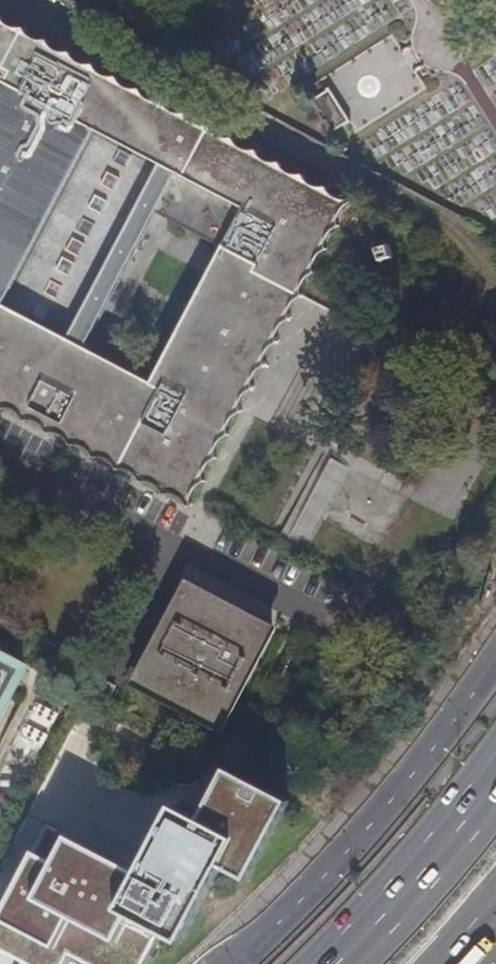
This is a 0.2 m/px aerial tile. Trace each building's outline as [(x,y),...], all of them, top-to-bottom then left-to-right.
[(0,15),(0,77),(7,81),(0,95),(0,405),(170,494),(193,506),(354,201),(0,15)] [(339,144),(428,88),(418,72),(423,68),(410,46),(403,50),(393,33),(303,90),(336,143),(339,144)] [(139,683),(223,727),(274,629),(191,586),(139,683)] [(28,668),(25,666),(24,668),(0,655),(0,722),(28,668)] [(161,932),(184,944),(224,868),(251,882),(292,802),(231,768),(203,818),(177,803),(142,871),(49,825),(0,919),(0,951),(24,963),(65,963),(69,956),(84,963),(145,963),(161,932)]
